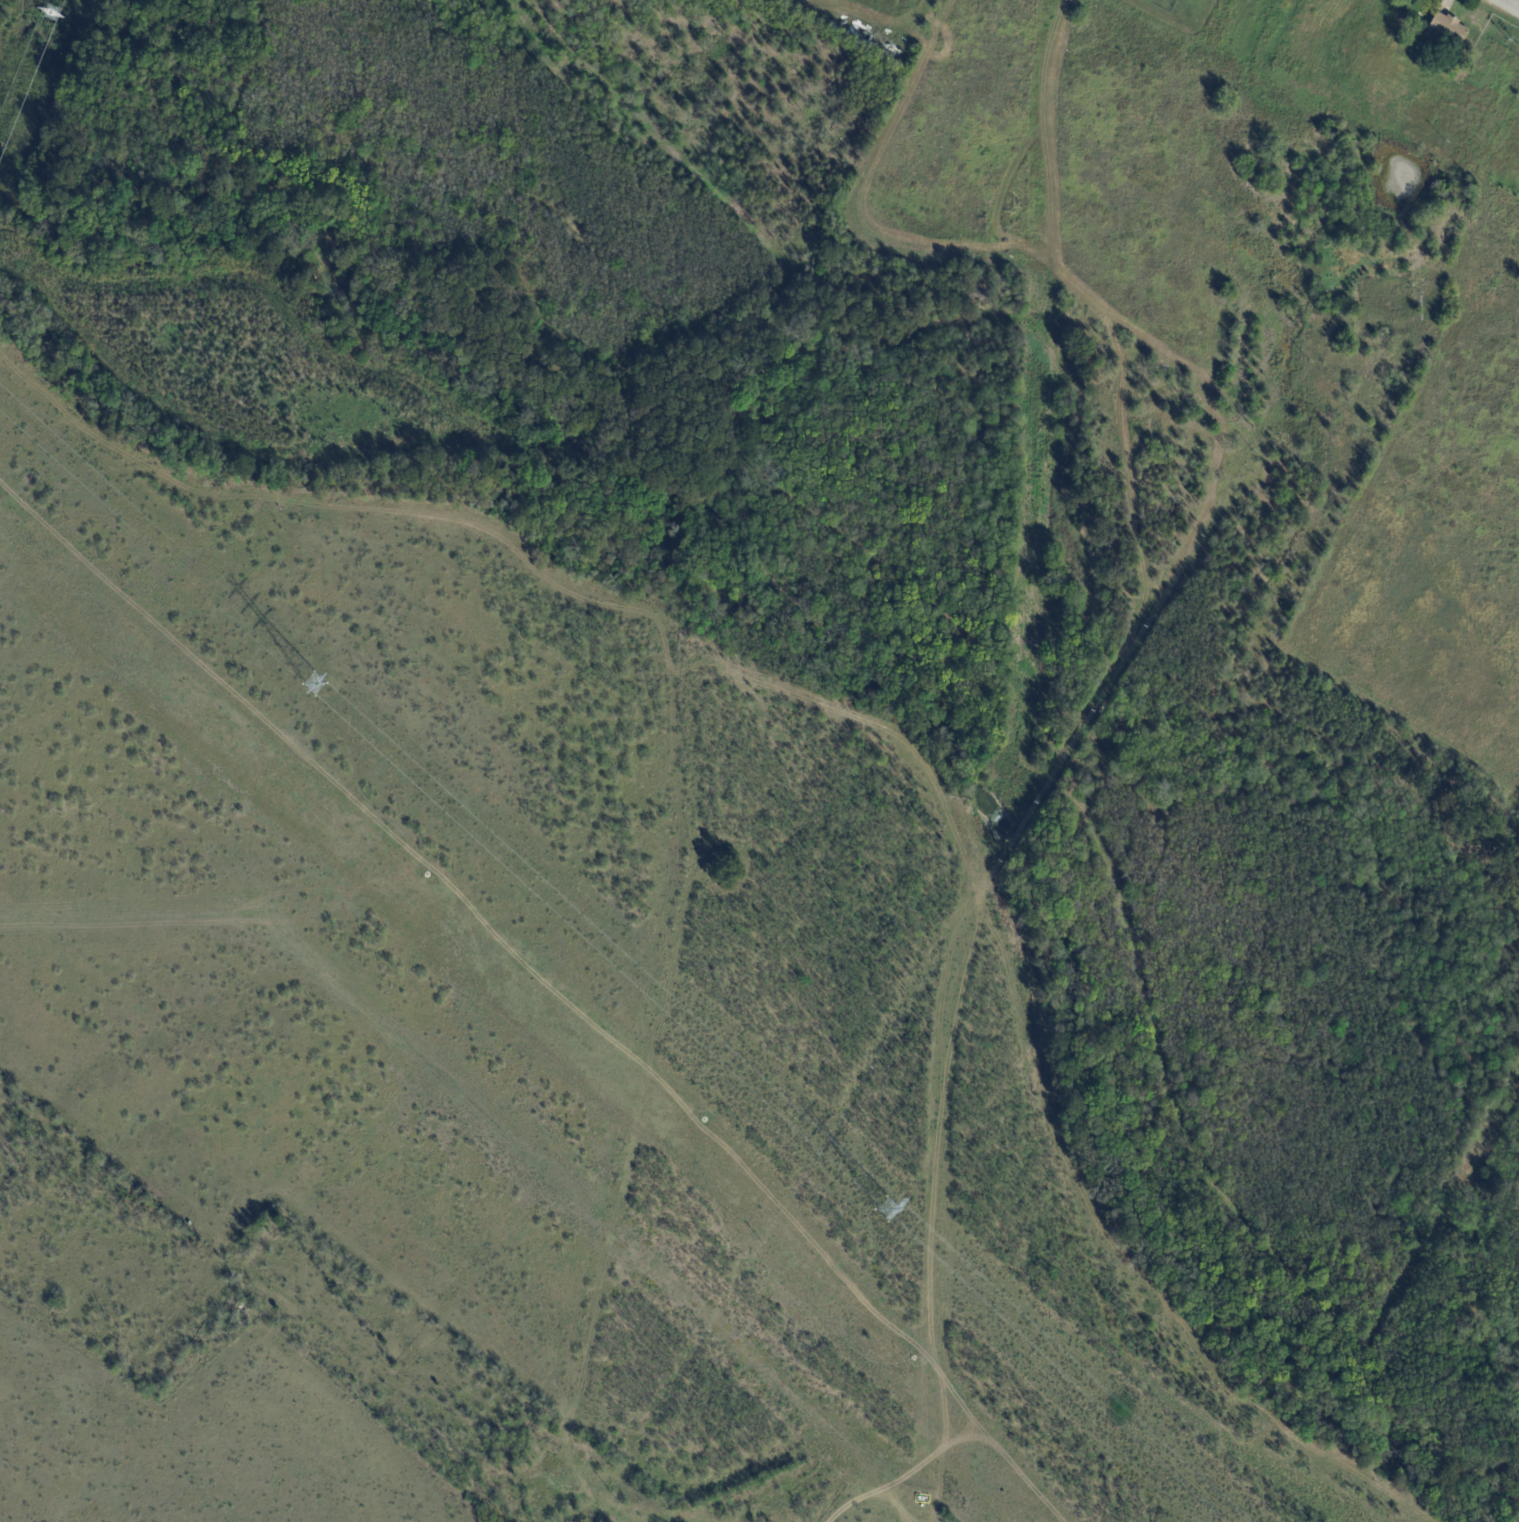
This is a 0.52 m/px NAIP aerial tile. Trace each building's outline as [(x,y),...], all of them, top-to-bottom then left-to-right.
[(89,12),(89,13),(92,9),(94,11),(97,7),(102,11),(94,20),(95,21),(89,29),(81,22),(89,12)] [(69,15),(75,8),(81,13),(75,21),(69,15)] [(1447,17),(1448,15),(1461,22),(1459,24),(1470,30),(1460,49),(1427,31),(1438,12),(1447,17)]
